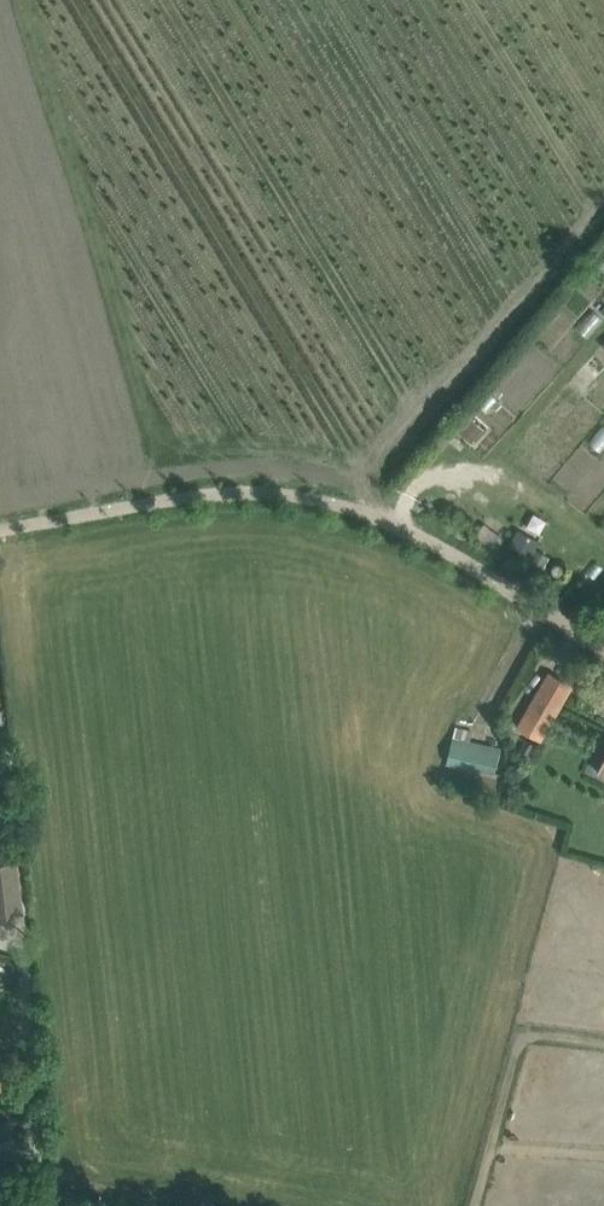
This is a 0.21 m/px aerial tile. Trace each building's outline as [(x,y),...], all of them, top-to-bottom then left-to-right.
[(482,429),(473,420),(464,430),(473,438),(482,429)] [(509,546),(530,557),(538,541),(518,530),(509,546)] [(537,551),(531,562),(542,568),(548,557),(537,551)] [(603,601),(603,584),(583,571),(575,583),(603,601)] [(549,674),(519,726),(536,736),(566,684),(549,674)] [(500,750),(470,743),(452,739),(447,763),(495,773),(500,750)] [(525,741),(519,750),(528,755),(534,746),(525,741)] [(15,860),(0,862),(0,915),(21,912),(15,860)] [(12,1150),(11,1121),(0,1122),(0,1150),(12,1150)]
